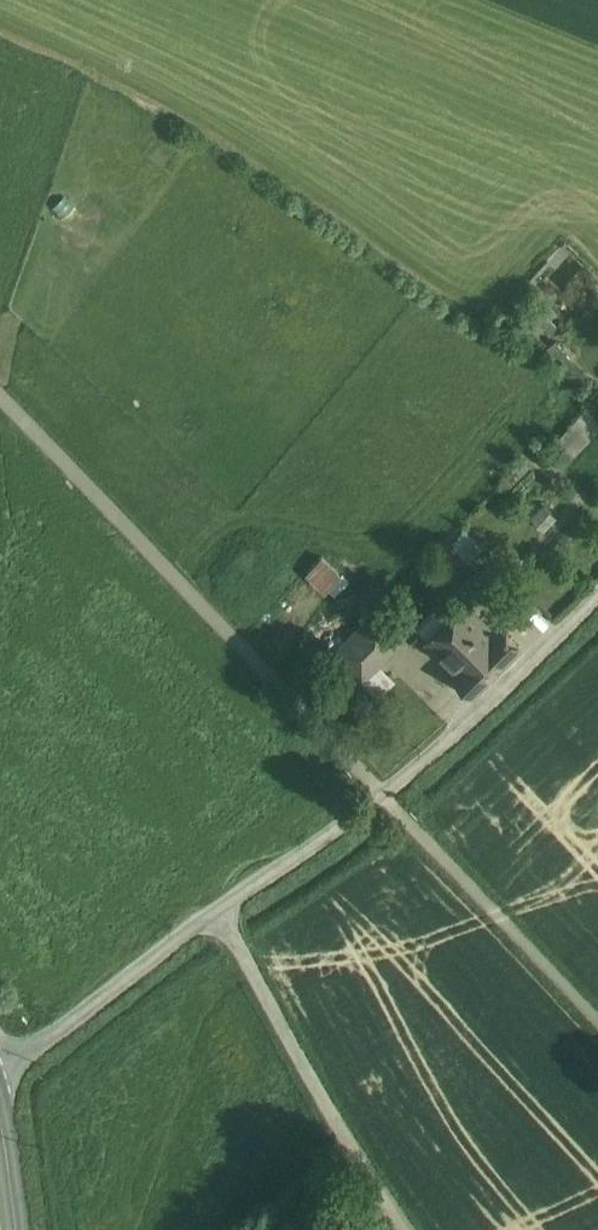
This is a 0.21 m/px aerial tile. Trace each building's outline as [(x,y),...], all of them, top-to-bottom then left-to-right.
[(539,266),(562,290),(589,263),(567,240),(539,266)] [(569,376),(578,367),(545,331),(558,318),(547,307),(525,328),(569,376)] [(564,459),(597,428),(597,417),(587,405),(548,441),(564,459)] [(469,558),(481,543),(461,527),(449,541),(469,558)] [(321,589),(338,570),(318,552),(300,571),(321,589)] [(466,608),(429,647),(479,694),(516,655),(466,608)]
